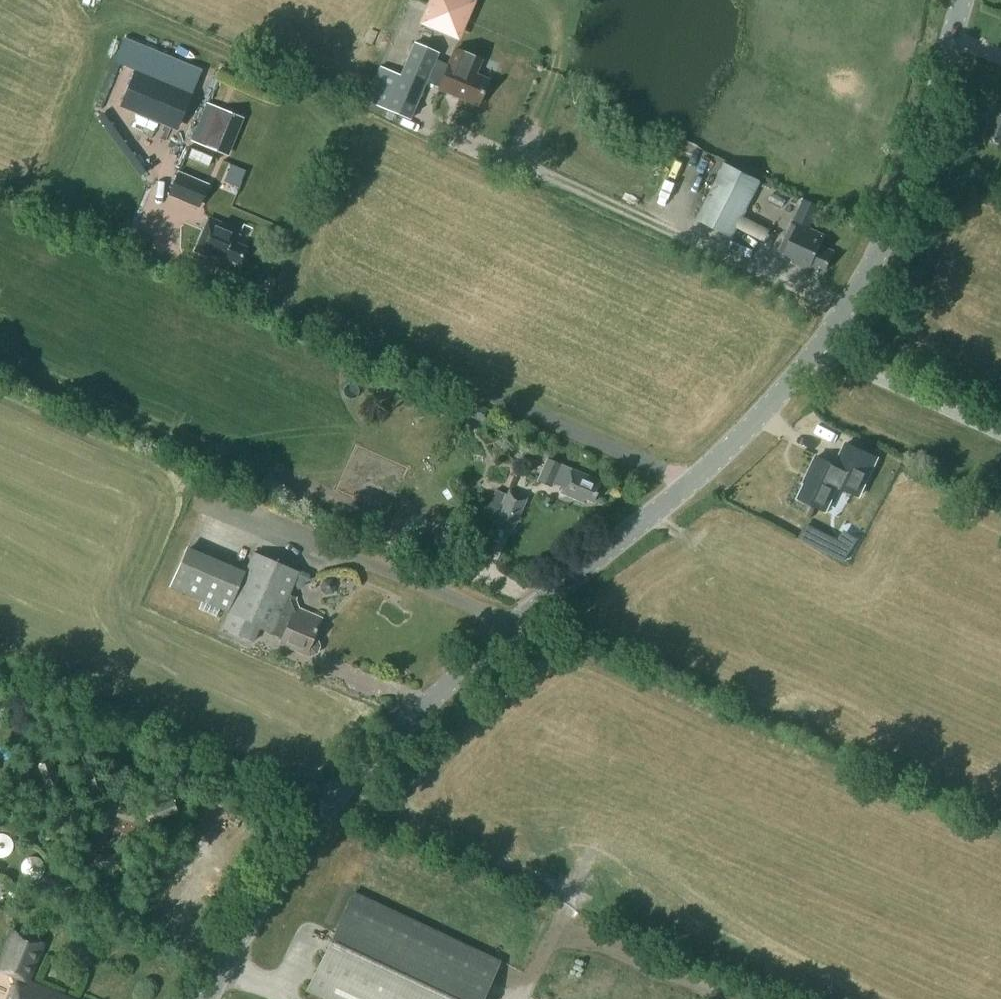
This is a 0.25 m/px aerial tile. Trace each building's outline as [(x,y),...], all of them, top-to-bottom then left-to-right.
[(478,0),(429,0),(420,23),(461,40),(478,0)] [(475,74),(481,59),(455,48),(448,64),(435,59),(438,52),(414,42),(400,75),(379,65),(364,99),(386,108),(410,118),(426,81),(439,87),(438,88),(478,104),(488,79),(475,74)] [(193,93),(134,69),(119,106),(178,130),(193,93)] [(98,99),(95,106),(102,108),(105,102),(98,99)] [(206,102),(191,141),(229,156),(244,117),(206,102)] [(985,136),(1000,142),(1000,107),(994,104),(987,120),(991,121),(985,136)] [(192,149),(189,157),(209,165),(212,156),(192,149)] [(733,237),(762,180),(725,161),(696,218),(733,237)] [(232,163),(226,177),(241,183),(247,170),(232,163)] [(170,192),(199,204),(208,184),(179,171),(170,192)] [(821,205),(807,199),(797,222),(800,223),(811,228),(821,205)] [(236,243),(241,230),(209,217),(195,250),(222,261),(223,257),(239,263),(246,247),(236,243)] [(789,230),(781,249),(796,256),(793,261),(817,271),(819,266),(826,269),(834,251),(821,245),(825,235),(811,228),(800,223),(795,232),(789,230)] [(487,407),(463,397),(457,411),(481,421),(487,407)] [(809,472),(811,473),(799,498),(826,510),(838,485),(852,492),(870,453),(847,442),(836,465),(817,455),(809,472)] [(601,481),(547,458),(538,480),(551,486),(553,482),(563,486),(560,492),(583,502),(585,498),(592,502),(601,481)] [(495,520),(514,529),(528,498),(508,489),(495,520)] [(549,507),(553,499),(545,496),(542,504),(549,507)] [(845,529),(836,543),(850,552),(859,538),(845,529)] [(298,608),(296,597),(288,594),(298,571),(253,552),(243,575),(229,611),(222,627),(249,638),(255,624),(282,636),(280,642),(309,655),(316,652),(320,645),(316,638),(313,636),(321,617),(298,608)] [(323,579),(320,586),(325,593),(333,593),(337,585),(332,578),(323,579)] [(60,782),(51,759),(37,765),(47,788),(60,782)] [(155,820),(178,812),(173,798),(150,807),(155,820)] [(354,892),(307,991),(325,998),(480,998),(499,960),(354,892)] [(0,959),(0,970),(16,977),(7,998),(73,998),(28,980),(44,942),(12,929),(0,959)]
